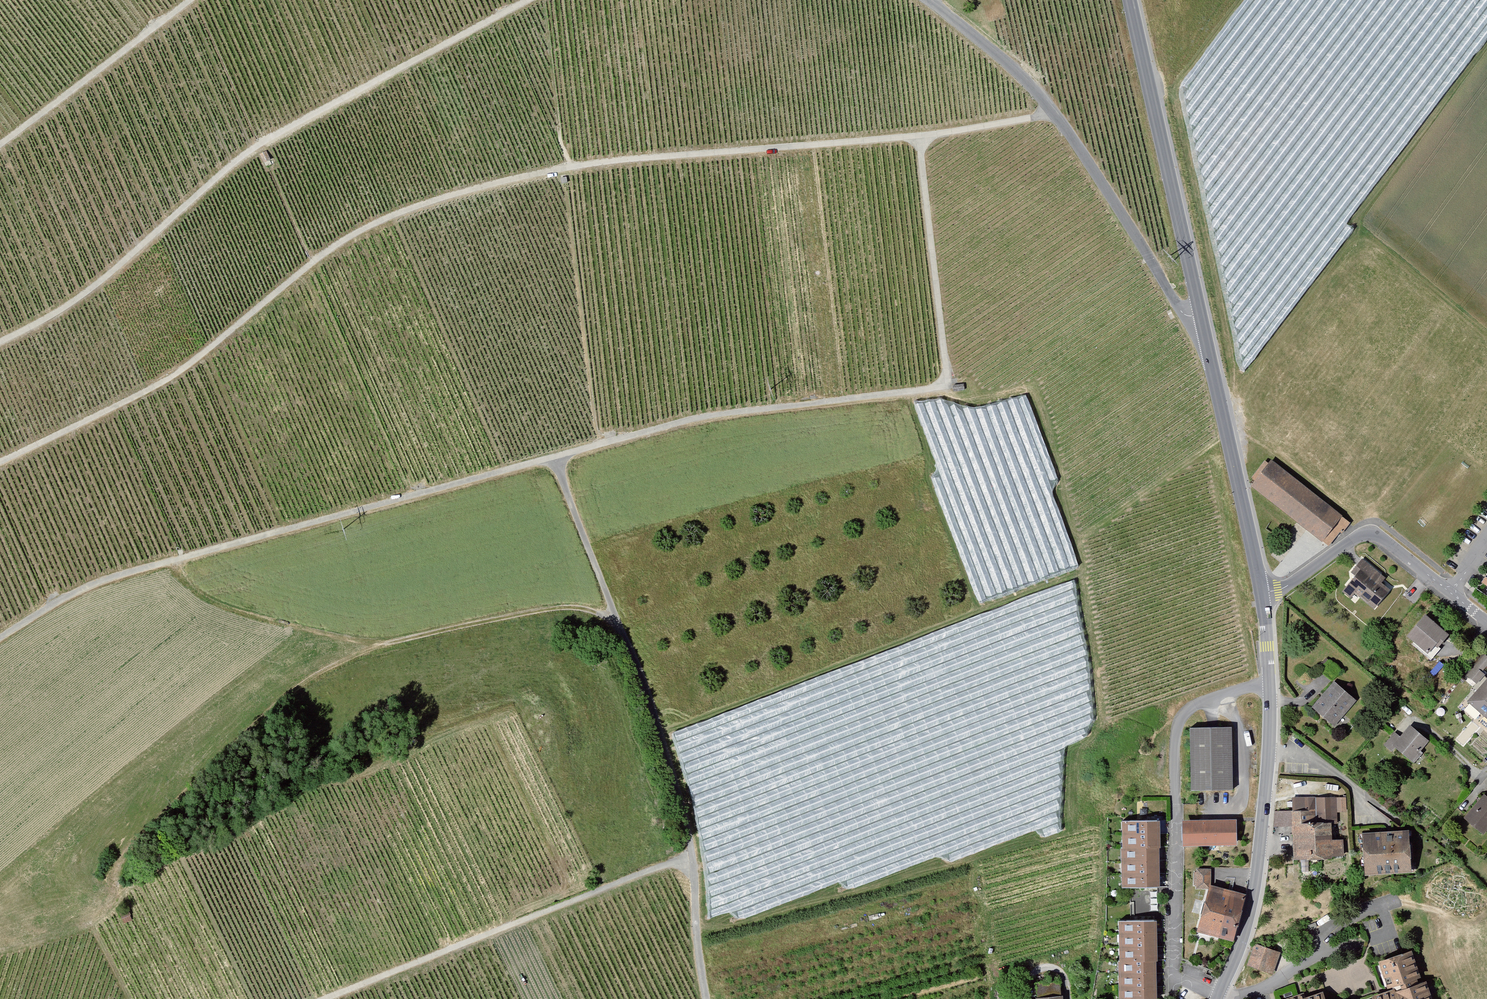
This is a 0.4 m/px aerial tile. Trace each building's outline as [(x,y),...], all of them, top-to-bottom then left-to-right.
[(963,384),(951,385),(951,393),(963,392),(963,384)] [(1251,486),(1328,546),(1350,523),(1271,460),(1251,486)] [(1356,574),(1342,591),(1350,597),(1352,594),(1375,612),(1392,591),(1382,583),(1386,579),(1361,558),(1351,570),(1356,574)] [(1448,636),(1425,614),(1405,636),(1429,657),(1448,636)] [(1466,702),(1469,705),(1461,712),(1484,732),(1486,729),(1486,677),(1481,672),(1486,665),(1486,660),(1482,654),(1464,675),(1478,687),(1466,702)] [(1331,680),(1310,706),(1319,717),(1335,727),(1354,702),(1331,680)] [(1232,726),(1187,727),(1188,792),(1234,791),(1232,726)] [(1393,734),(1383,746),(1392,753),(1395,750),(1414,766),(1425,754),(1422,751),(1429,742),(1409,726),(1399,739),(1393,734)] [(1481,794),(1461,817),(1483,835),(1486,830),(1486,799),(1481,794)] [(1291,811),(1273,810),(1270,826),(1290,827),(1292,860),(1299,861),(1298,870),(1308,870),(1308,861),(1343,859),(1341,838),(1330,839),(1330,825),(1337,825),(1336,814),(1346,814),(1345,798),(1290,798),(1291,811)] [(1237,821),(1182,822),(1183,847),(1237,846),(1237,821)] [(1155,823),(1120,824),(1120,849),(1117,849),(1118,891),(1157,890),(1155,823)] [(1407,832),(1360,834),(1357,849),(1358,860),(1361,876),(1411,873),(1407,832)] [(1193,890),(1203,891),(1198,901),(1196,914),(1193,931),(1233,944),(1246,894),(1209,885),(1211,870),(1193,869),(1193,890)] [(1115,922),(1116,961),(1114,963),(1115,998),(1156,998),(1152,921),(1115,922)] [(1279,954),(1255,944),(1247,969),(1273,977),(1279,954)] [(1423,980),(1415,983),(1415,979),(1419,978),(1410,950),(1376,961),(1384,988),(1384,992),(1380,996),(1378,993),(1368,996),(1369,998),(1429,998),(1423,980)]
